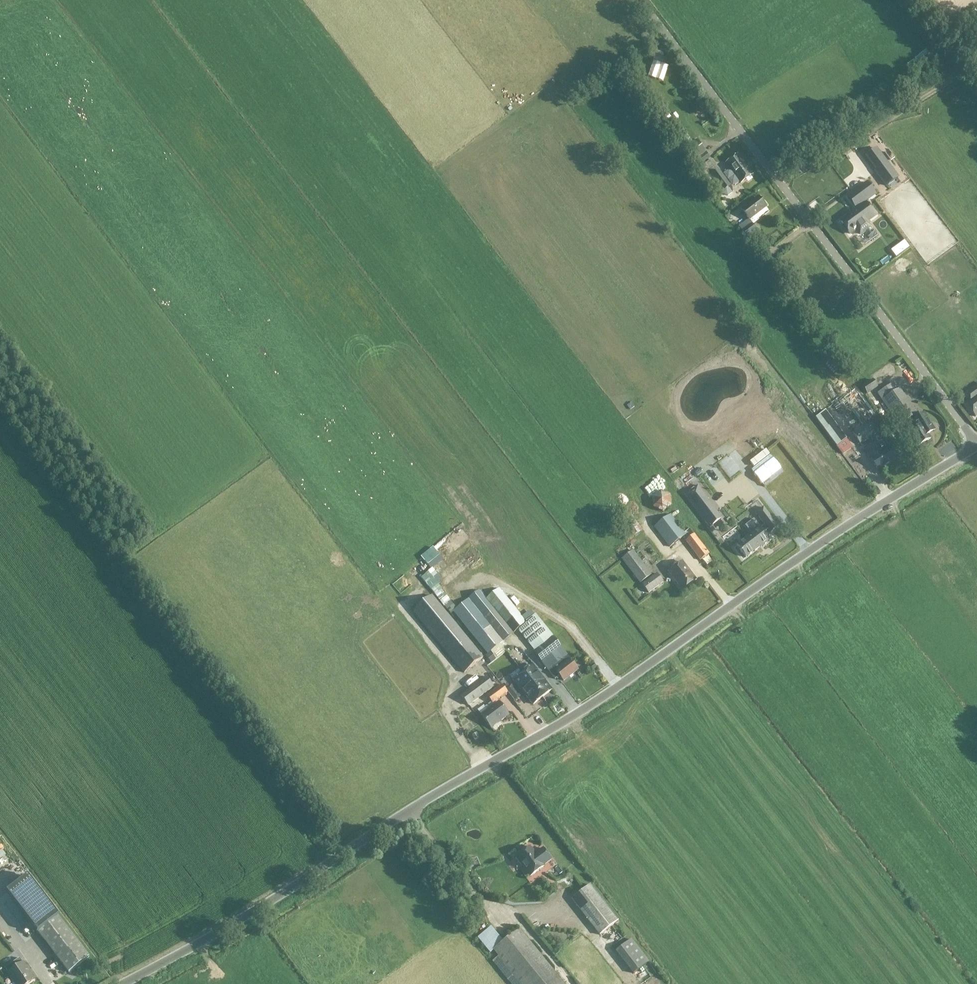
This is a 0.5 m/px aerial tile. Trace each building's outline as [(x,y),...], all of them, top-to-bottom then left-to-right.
[(650,80),(665,81),(666,63),(651,62),(650,80)] [(706,171),(722,193),(724,194),(728,196),(732,193),(733,188),(712,159),(703,166),(702,164),(710,159),(697,141),(690,146),(689,145),(682,150),(713,194),(718,190),(711,181),(712,180),(708,175),(706,172),(706,171)] [(741,183),(753,175),(738,154),(726,163),(741,183)] [(898,177),(887,163),(875,172),(886,186),(898,177)] [(876,195),(867,183),(847,198),(855,209),(856,208),(858,211),(851,216),(851,217),(842,223),(844,225),(842,226),(847,232),(848,231),(850,234),(856,230),(860,236),(872,227),(867,221),(875,215),(865,203),(876,195)] [(758,197),(742,209),(750,220),(766,208),(758,197)] [(748,220),(739,227),(743,232),(744,231),(749,237),(757,231),(752,224),(752,225),(748,220)] [(768,243),(773,240),(769,235),(764,239),(768,243)] [(868,394),(878,387),(874,380),(863,387),(868,394)] [(918,414),(901,388),(899,389),(895,382),(878,393),(900,426),(918,414)] [(966,394),(970,400),(966,403),(976,417),(976,416),(976,385),(966,394)] [(834,444),(845,437),(825,408),(814,416),(834,444)] [(917,428),(910,433),(918,447),(931,439),(928,435),(923,427),(930,422),(924,413),(912,421),(917,428)] [(883,439),(882,440),(866,450),(871,459),(879,471),(896,460),(888,449),(897,443),(878,415),(852,434),(861,445),(879,432),(883,439)] [(841,453),(850,450),(847,441),(838,443),(841,453)] [(746,474),(716,494),(738,527),(747,522),(733,501),(754,487),(746,474)] [(708,500),(709,499),(698,486),(685,496),(710,528),(722,519),(708,500)] [(661,491),(652,498),(653,508),(663,512),(672,506),(671,495),(661,491)] [(816,506),(822,513),(826,510),(821,503),(816,506)] [(751,535),(752,536),(747,539),(746,538),(737,546),(741,551),(741,552),(742,553),(746,558),(761,547),(771,540),(765,533),(769,530),(771,533),(779,527),(764,508),(756,514),(765,525),(761,528),(751,535)] [(654,528),(670,547),(686,535),(671,515),(654,528)] [(686,541),(700,561),(709,554),(695,534),(686,541)] [(412,563),(420,575),(429,568),(426,563),(439,554),(434,547),(412,563)] [(622,559),(640,584),(652,575),(633,550),(622,559)] [(683,590),(696,580),(682,562),(669,572),(683,590)] [(649,594),(664,583),(657,573),(650,579),(642,585),(649,594)] [(401,593),(411,583),(403,575),(393,585),(401,593)] [(500,589),(487,599),(486,599),(513,633),(517,630),(518,631),(518,630),(553,676),(557,672),(564,681),(578,670),(567,656),(542,624),(543,623),(536,614),(532,616),(529,612),(522,618),(500,589)] [(486,599),(487,599),(480,591),(455,611),(488,654),(490,653),(515,634),(514,634),(518,631),(517,630),(513,633),(486,599)] [(413,612),(464,673),(484,657),(432,595),(413,612)] [(496,660),(490,653),(488,654),(486,656),(492,663),(496,660)] [(542,679),(543,678),(533,666),(524,673),(543,698),(552,691),(542,679)] [(514,681),(524,694),(524,693),(534,705),(543,698),(524,673),(514,681)] [(469,706),(494,687),(486,676),(461,695),(469,706)] [(460,684),(463,689),(475,683),(472,678),(460,684)] [(488,711),(482,715),(492,728),(509,715),(499,702),(498,700),(501,698),(502,699),(507,695),(507,694),(508,693),(502,685),(487,696),(492,702),(485,707),(488,711)] [(520,855),(517,857),(531,877),(544,867),(544,866),(550,861),(542,850),(536,855),(530,847),(527,850),(526,850),(525,850),(524,850),(523,851),(522,852),(521,852),(521,853),(521,854),(520,854),(520,855)] [(3,866),(11,863),(8,857),(2,859),(0,854),(0,860),(3,866)] [(58,915),(28,877),(7,893),(37,931),(58,915)] [(619,921),(591,884),(572,899),(600,936),(619,921)] [(37,931),(57,957),(49,963),(61,979),(69,973),(90,957),(58,915),(37,931)] [(519,924),(501,938),(491,925),(476,936),(489,953),(494,949),(498,955),(493,959),(512,983),(565,983),(519,924)] [(253,949),(259,946),(254,937),(248,941),(253,949)] [(630,940),(616,951),(633,975),(648,964),(630,940)] [(0,960),(6,966),(11,961),(5,956),(0,960)] [(35,980),(23,963),(20,958),(5,968),(9,973),(8,973),(16,983),(30,983),(35,980)]
